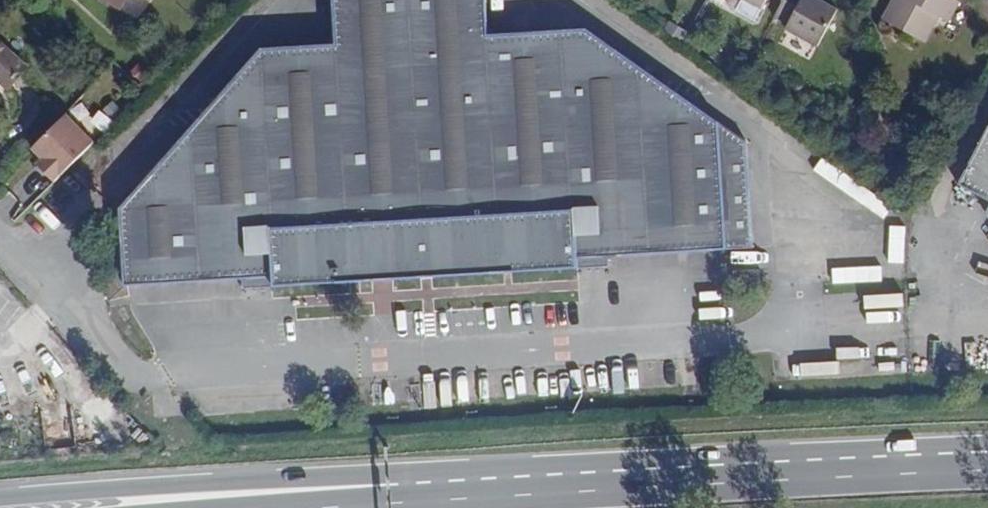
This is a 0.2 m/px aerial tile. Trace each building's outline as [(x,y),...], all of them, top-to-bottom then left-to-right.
[(124,284),(274,277),(275,285),(577,268),(577,257),(725,248),(717,121),(587,28),(487,33),(485,0),(332,0),(333,43),(261,47),(119,208),(124,284)] [(760,9),(765,0),(744,0),(760,9)] [(772,17),(786,24),(785,28),(817,46),(837,9),(822,0),(781,0),(772,17)] [(882,19),(922,40),(936,16),(945,20),(957,0),(892,0),(882,19)] [(7,88),(26,66),(0,43),(0,81),(7,88)] [(67,115),(25,154),(53,184),(95,146),(67,115)] [(945,212),(978,231),(971,244),(987,253),(987,131),(945,212)] [(882,218),(892,205),(834,162),(824,175),(882,218)] [(889,225),(889,261),(903,261),(903,225),(889,225)] [(844,282),(882,280),(881,264),(844,265),(844,282)] [(824,291),(824,307),(905,306),(905,290),(824,291)]
